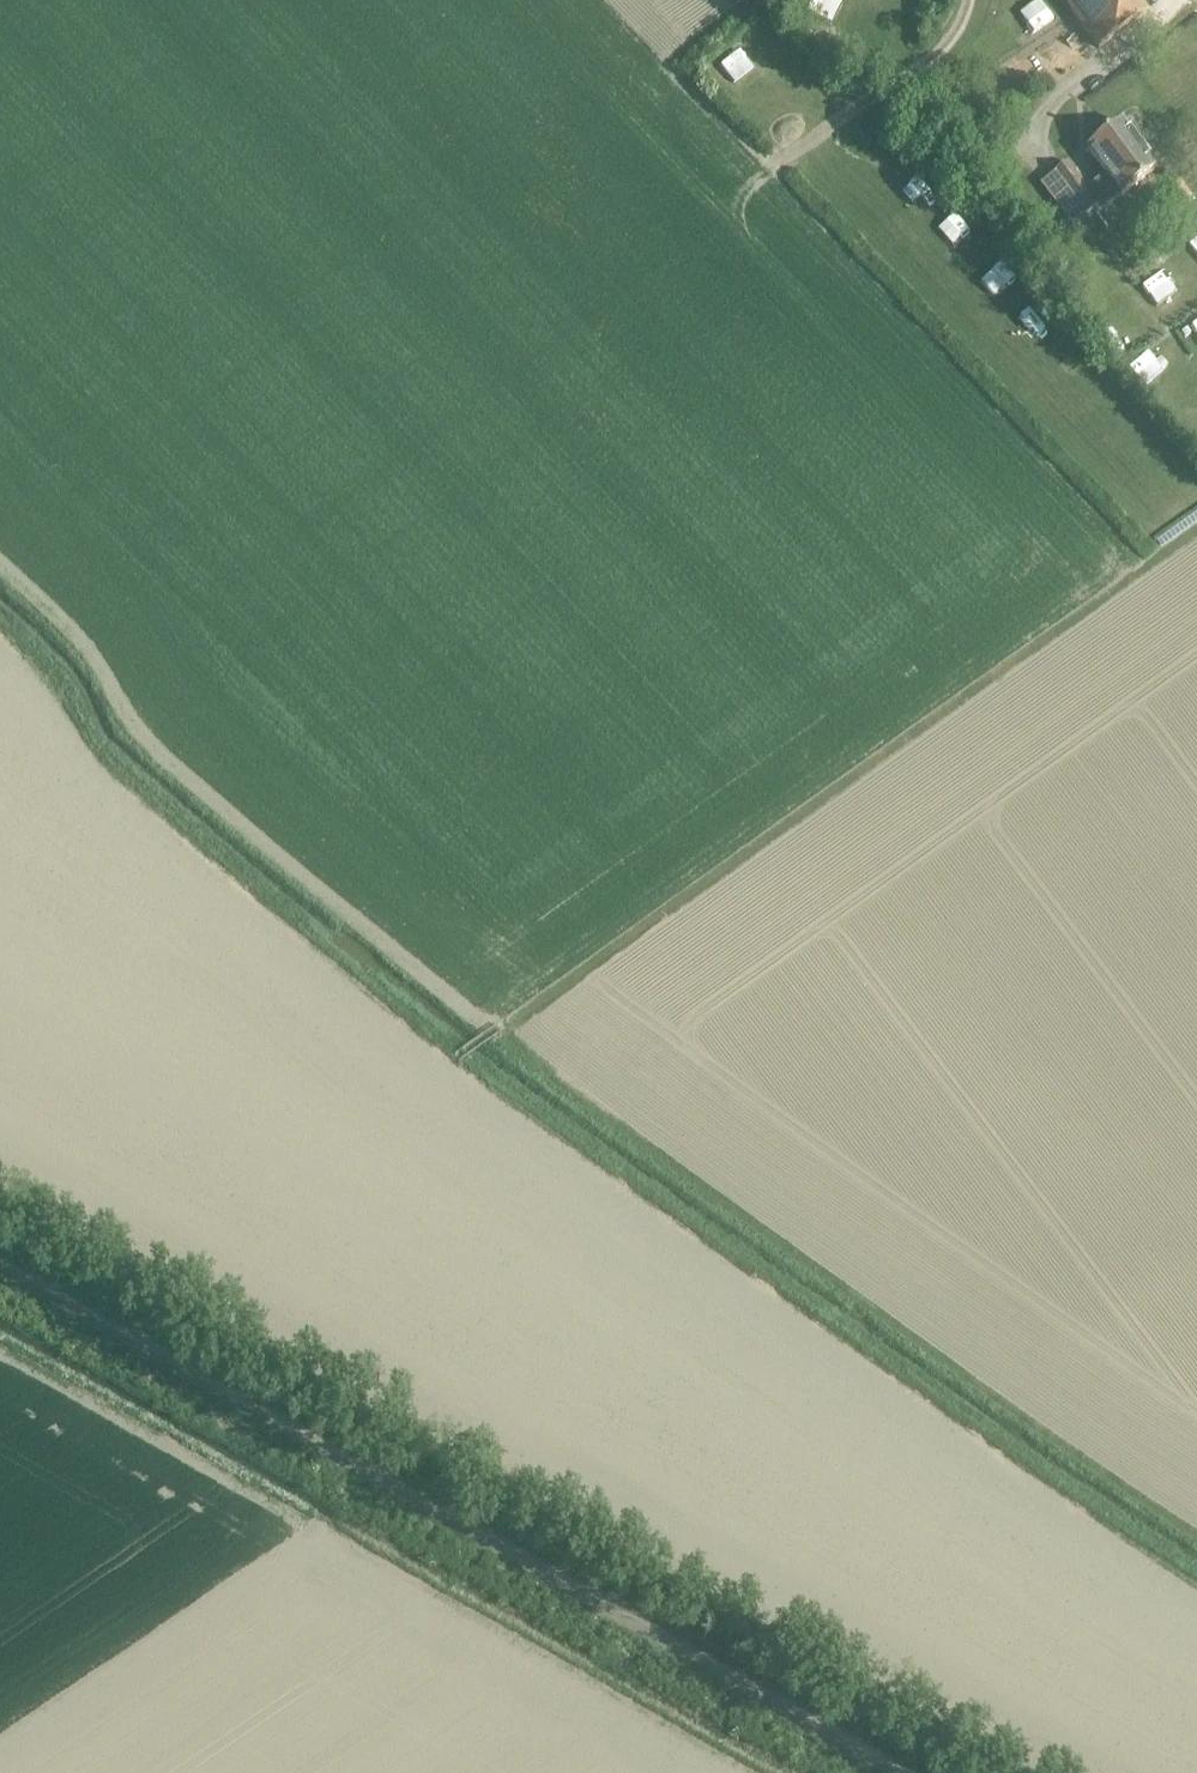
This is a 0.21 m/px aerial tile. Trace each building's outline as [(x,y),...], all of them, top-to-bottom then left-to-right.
[(1147,11),(1138,0),(1061,0),(1098,48),(1147,11)] [(1053,173),(1064,188),(1084,216),(1095,208),(1097,211),(1154,168),(1120,123),(1085,149),(1103,174),(1085,188),(1066,163),(1053,173)] [(1178,181),(1170,187),(1182,204),(1190,198),(1178,181)]
